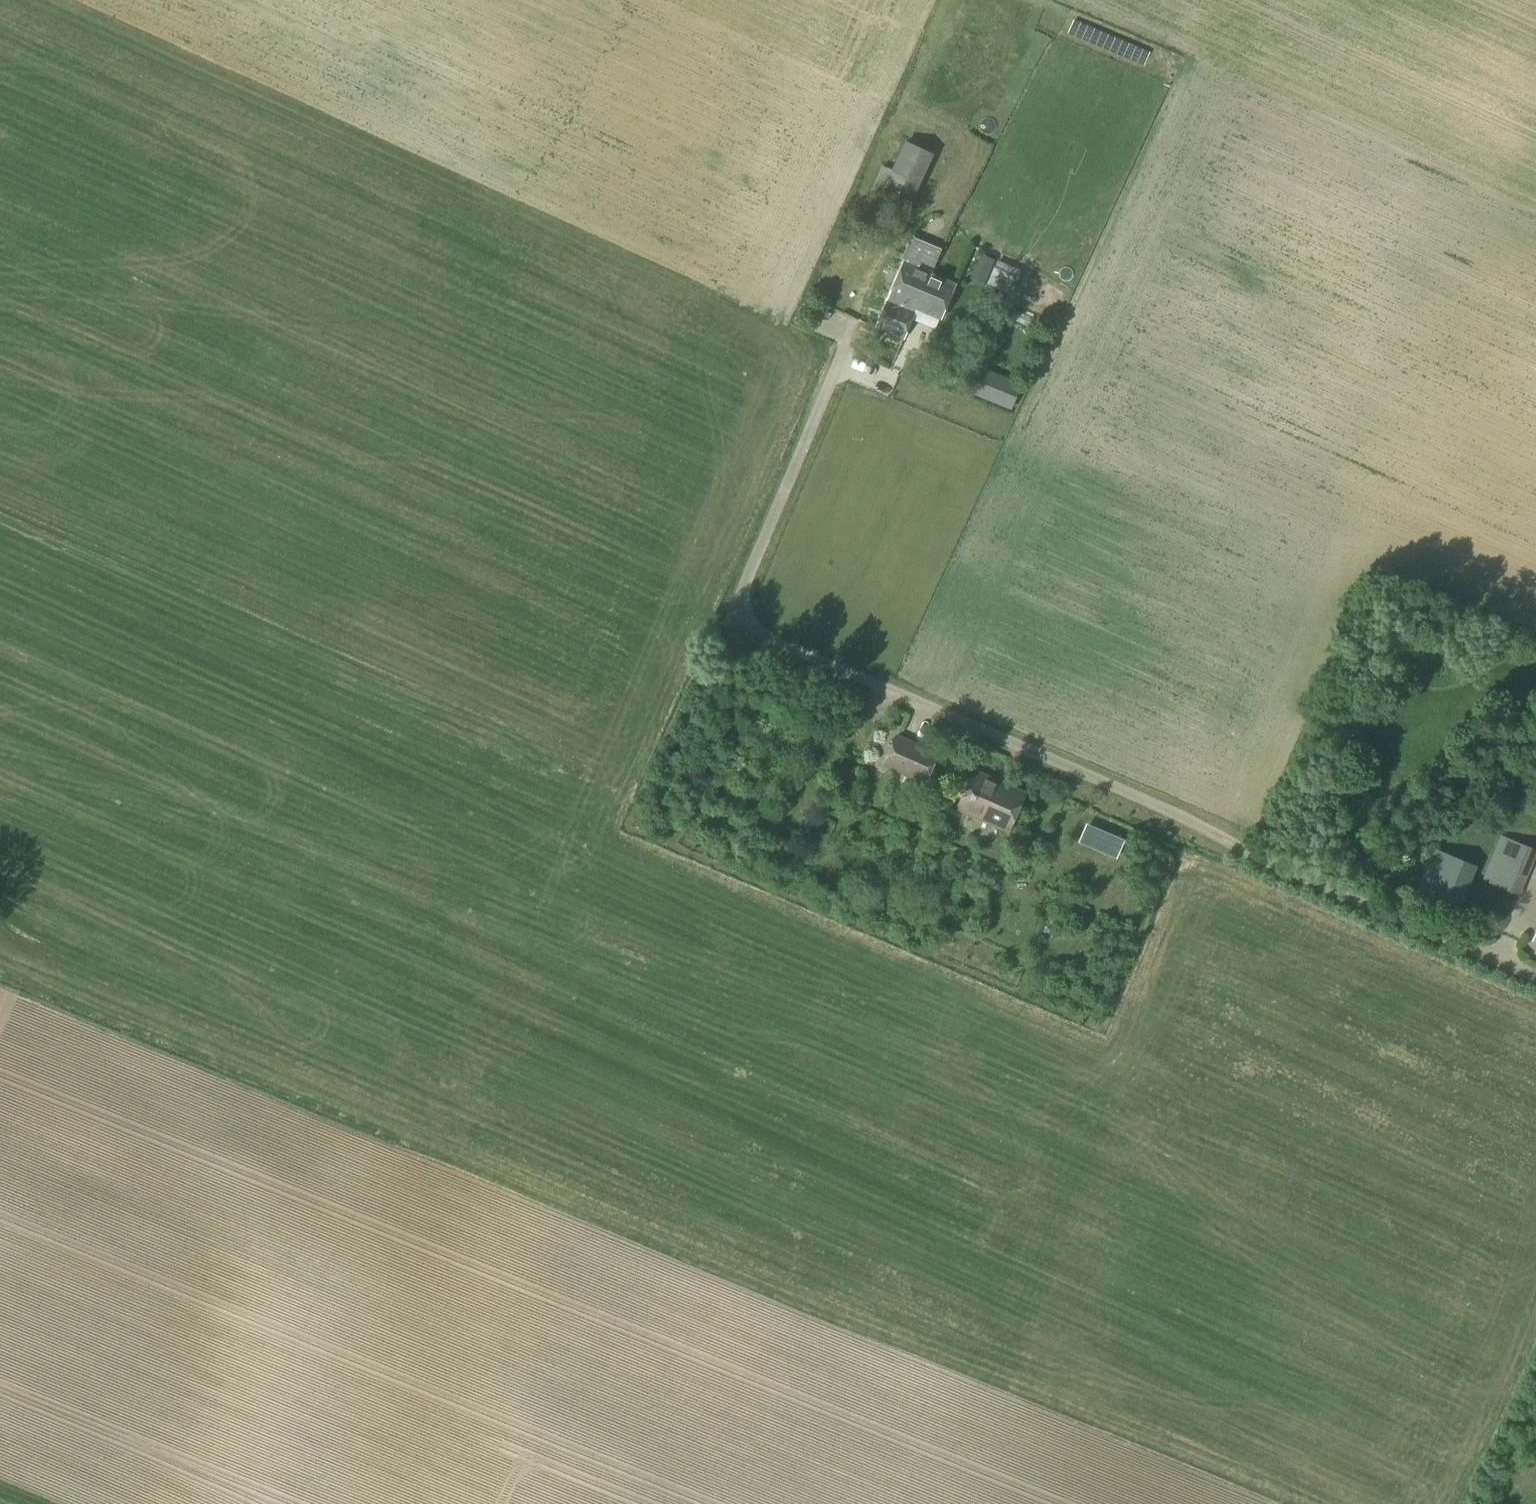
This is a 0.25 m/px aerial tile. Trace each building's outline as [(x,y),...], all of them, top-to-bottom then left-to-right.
[(905,214),(933,155),(905,141),(891,170),(883,166),(868,196),(905,214)] [(938,232),(950,225),(942,213),(931,220),(938,232)] [(981,254),(972,275),(986,282),(995,261),(981,254)] [(940,321),(957,280),(905,259),(876,327),(903,337),(914,311),(940,321)] [(1015,285),(1021,271),(997,260),(990,274),(1015,285)] [(1011,408),(1020,385),(998,376),(989,400),(1011,408)] [(926,782),(938,755),(894,736),(882,763),(926,782)] [(1009,833),(1026,796),(974,773),(958,810),(1009,833)] [(1535,854),(1535,850),(1501,835),(1482,880),(1519,895),(1535,854)] [(1459,911),(1477,867),(1434,849),(1416,893),(1459,911)]
